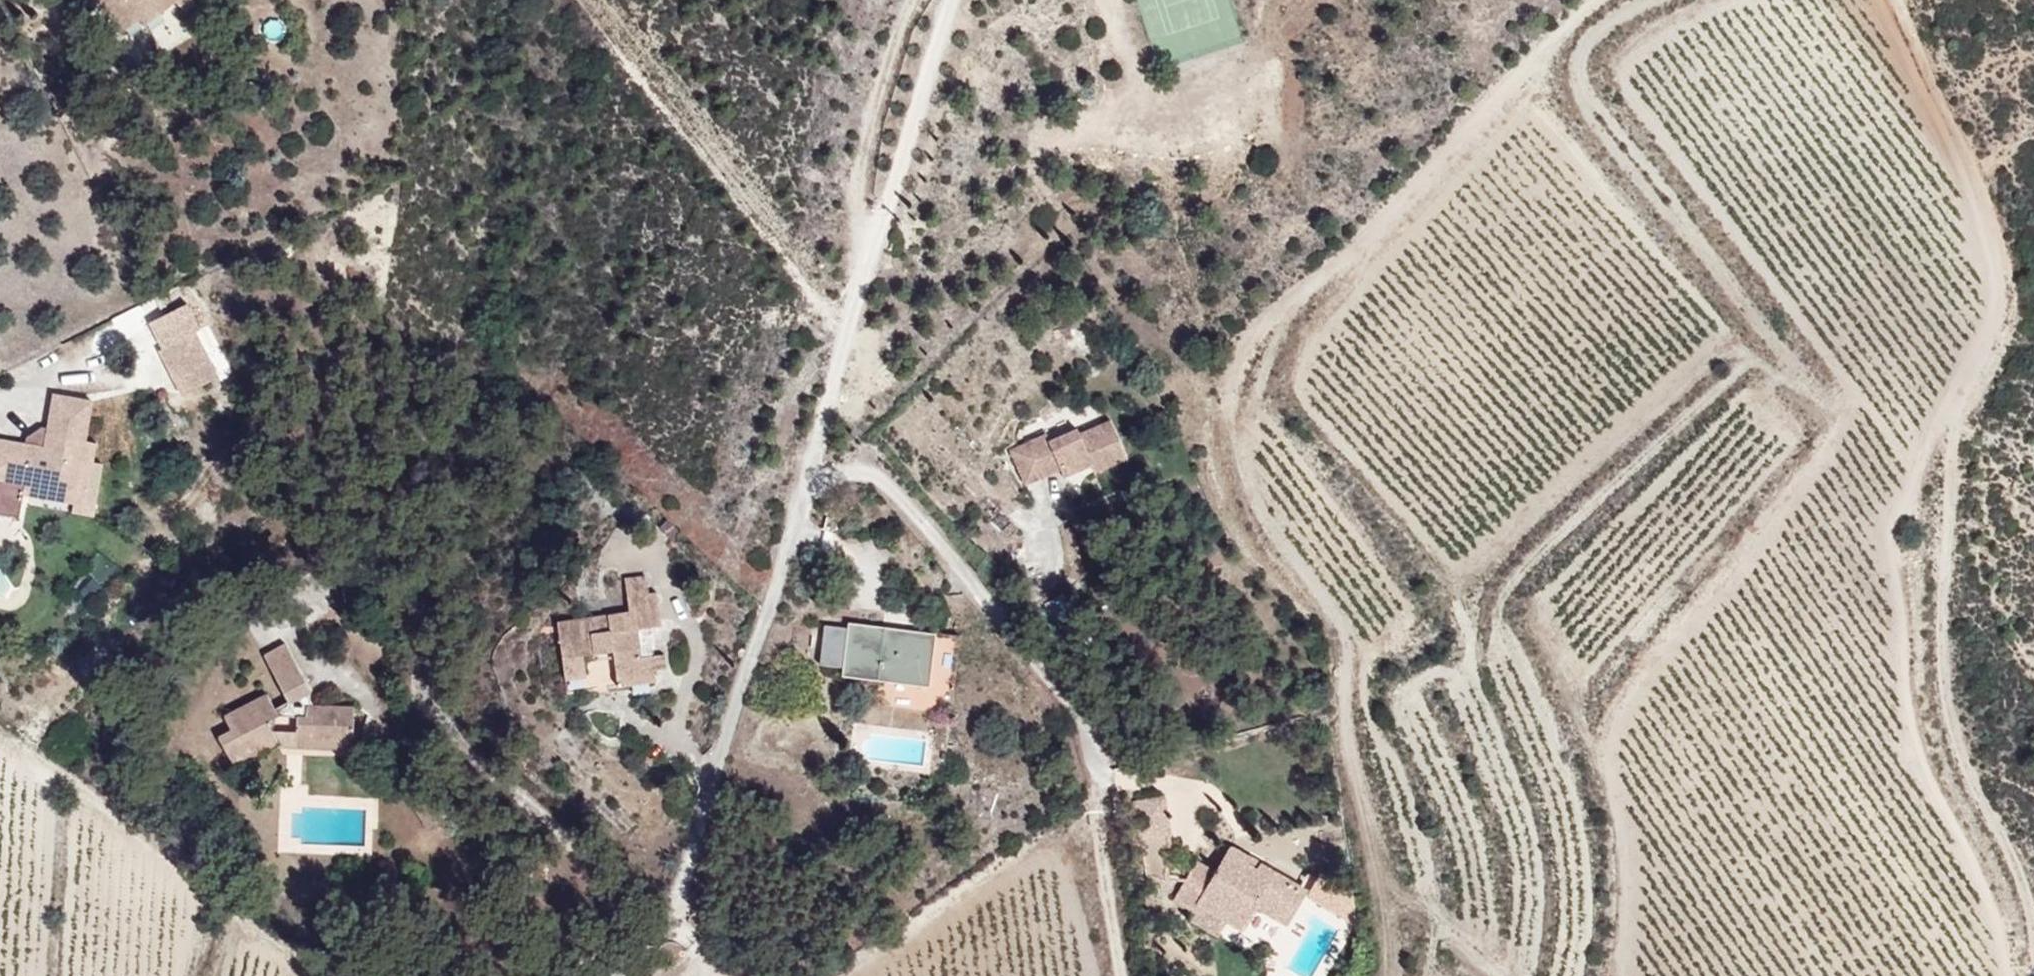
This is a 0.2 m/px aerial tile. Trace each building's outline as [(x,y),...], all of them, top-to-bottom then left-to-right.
[(193,0),(119,0),(145,42),(193,0)] [(195,328),(154,348),(178,394),(218,373),(195,328)] [(0,432),(0,501),(102,515),(105,402),(59,391),(45,441),(0,432)] [(1113,415),(992,449),(1018,485),(1130,453),(1113,415)] [(671,567),(542,604),(555,680),(675,676),(671,567)] [(960,707),(964,628),(823,612),(820,690),(960,707)] [(369,708),(288,637),(217,746),(240,767),(351,761),(369,708)] [(1206,826),(1149,926),(1230,975),(1305,975),(1342,889),(1206,826)]
